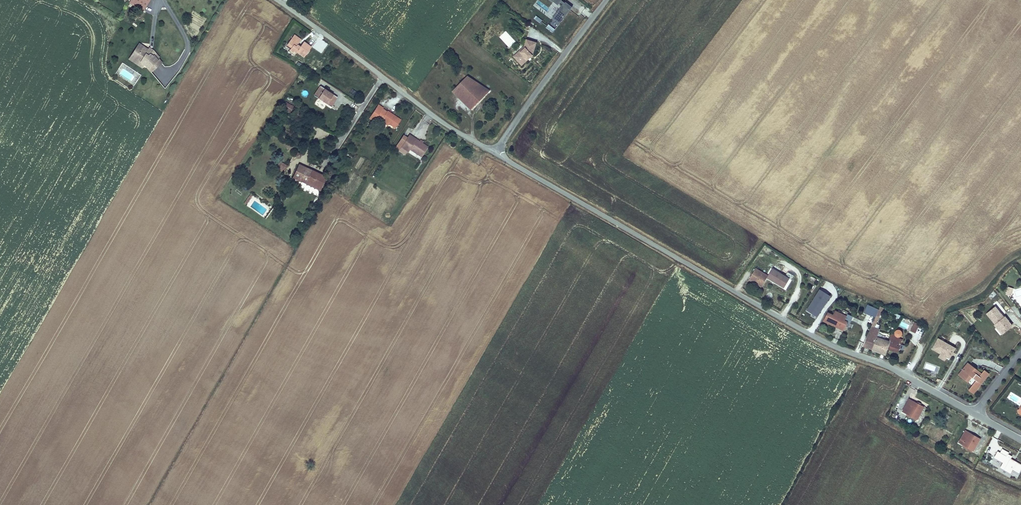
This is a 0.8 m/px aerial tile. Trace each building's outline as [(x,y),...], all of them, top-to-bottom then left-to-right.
[(129,4),(143,11),(149,0),(131,0),(129,4)] [(560,23),(572,7),(564,0),(551,0),(560,7),(553,17),(560,23)] [(549,24),(546,27),(553,32),(555,29),(549,24)] [(296,46),(298,43),(292,38),(286,45),(290,48),(287,52),(292,56),(295,52),(302,58),(309,49),(302,43),(298,48),(296,46)] [(530,58),(533,56),(536,43),(526,40),(524,47),(526,49),(518,56),(520,59),(517,61),(522,66),(528,60),(527,59),(529,57),(530,58)] [(518,56),(526,49),(524,47),(513,57),(517,61),(520,59),(518,56)] [(447,86),(453,91),(466,77),(460,73),(447,86)] [(453,91),(458,96),(473,81),(466,77),(453,91)] [(473,81),(458,96),(472,110),(489,92),(473,81)] [(330,110),(336,100),(319,89),(313,99),(330,110)] [(430,92),(424,100),(434,108),(440,101),(430,92)] [(288,103),(283,110),(289,114),(294,106),(288,103)] [(396,129),(401,119),(388,111),(387,113),(382,111),(383,109),(377,106),(369,121),(375,124),(376,121),(388,127),(389,125),(396,129)] [(422,157),(429,146),(410,135),(408,138),(404,135),(397,147),(401,150),(402,147),(409,152),(410,150),(422,157)] [(321,191),(327,178),(299,165),(293,178),(321,191)] [(767,277),(781,283),(785,275),(772,268),(768,275),(755,268),(749,280),(762,286),(767,277)] [(785,275),(781,283),(785,286),(790,277),(785,275)] [(818,288),(805,310),(817,317),(830,295),(818,288)] [(984,314),(993,325),(996,323),(997,325),(997,327),(1002,334),(1007,331),(1003,326),(1007,323),(1003,317),(1001,318),(993,307),(984,314)] [(827,313),(824,319),(840,325),(839,328),(844,330),(848,323),(845,322),(846,319),(847,316),(835,311),(833,315),(827,313)] [(856,319),(872,325),(874,321),(858,315),(856,319)] [(840,325),(824,319),(823,321),(839,328),(840,325)] [(885,355),(890,342),(878,336),(879,333),(874,331),(877,322),(874,321),(872,325),(864,343),(873,347),(872,348),(882,352),(881,353),(885,355)] [(996,323),(993,325),(992,326),(994,328),(992,329),(999,337),(1002,334),(997,327),(997,325),(996,323)] [(897,329),(894,330),(891,341),(890,346),(900,350),(903,341),(898,339),(899,337),(900,336),(902,334),(902,332),(901,330),(899,329),(897,329)] [(941,342),(937,340),(936,339),(930,350),(939,355),(941,354),(945,356),(945,357),(948,359),(953,348),(941,342)] [(864,343),(863,346),(881,353),(882,352),(872,348),(873,347),(864,343)] [(975,391),(987,375),(982,372),(978,378),(976,376),(978,374),(967,366),(960,376),(970,384),(973,381),(975,382),(968,392),(969,393),(972,393),(975,391)] [(919,406),(919,404),(915,402),(915,404),(908,401),(903,412),(917,420),(923,408),(919,406)] [(974,450),(980,438),(966,431),(960,442),(974,450)] [(1020,468),(1020,464),(1010,459),(1012,455),(999,448),(992,462),(1000,465),(999,467),(1010,473),(1012,469),(1019,473),(1020,468)]
